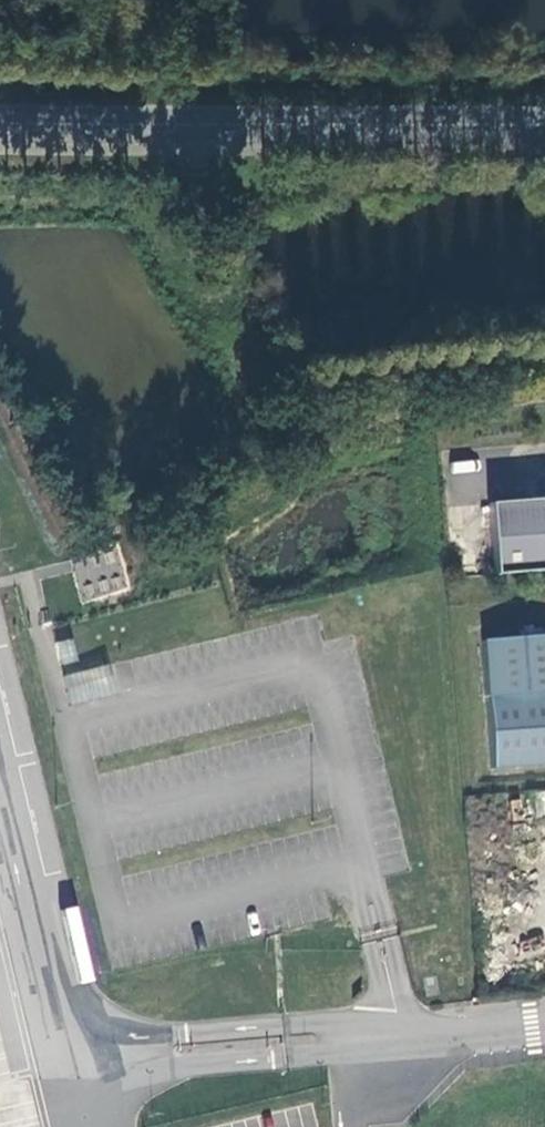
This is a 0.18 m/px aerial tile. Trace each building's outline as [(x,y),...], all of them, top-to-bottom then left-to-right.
[(488,503),(493,574),(544,571),(544,499),(488,503)] [(480,639),(490,767),(544,763),(544,634),(480,639)]
